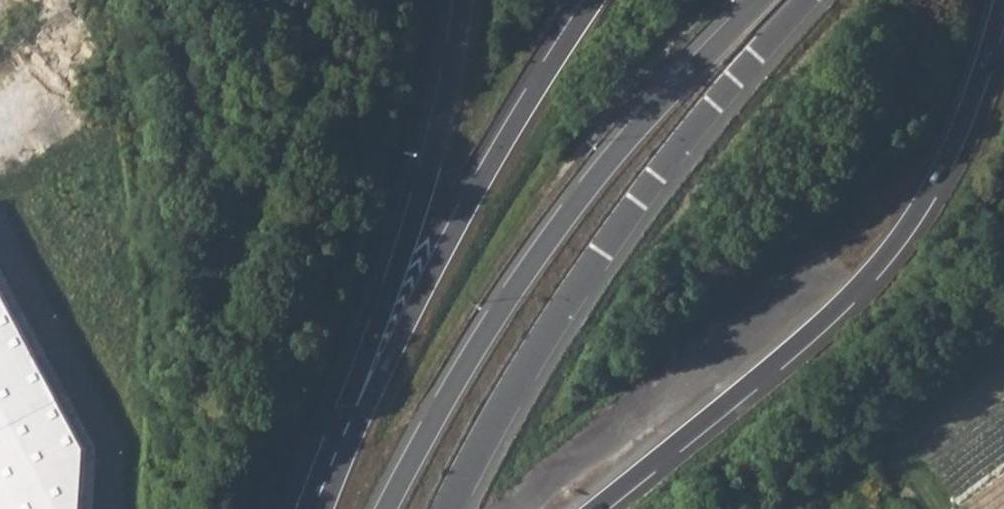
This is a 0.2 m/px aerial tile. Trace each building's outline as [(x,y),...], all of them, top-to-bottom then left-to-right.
[(82,451),(21,339),(0,298),(0,508),(76,508),(82,451)]
